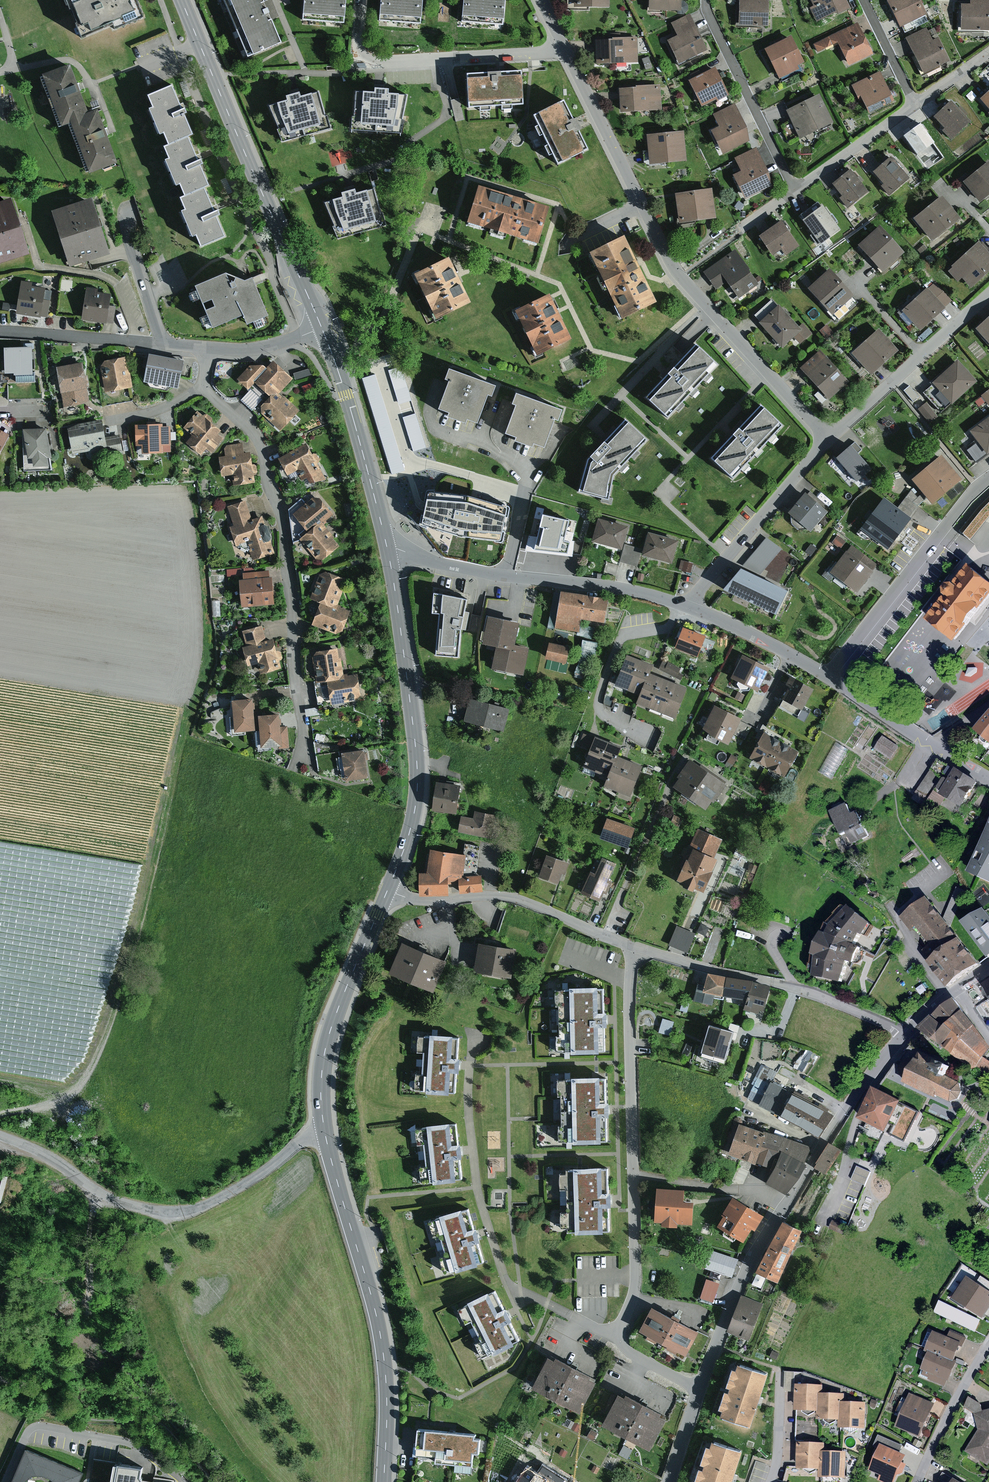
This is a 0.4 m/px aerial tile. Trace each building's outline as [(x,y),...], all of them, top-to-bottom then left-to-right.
[(71,8),(74,7),(80,23),(79,23),(84,36),(115,23),(117,29),(144,17),(137,0),(68,0),(71,8)] [(250,57),(282,43),(268,12),(263,0),(225,0),(250,57)] [(304,20),(346,24),(348,0),(306,0),(304,20)] [(380,21),(422,24),(424,0),(381,0),(380,21)] [(461,21),(502,24),(504,0),(463,0),(461,21)] [(575,10),(611,11),(611,0),(575,0),(575,10)] [(646,9),(676,9),(676,13),(682,13),(686,8),(687,5),(682,0),(679,0),(646,0),(646,9)] [(738,25),(767,26),(768,0),(738,0),(738,25)] [(812,6),(808,8),(815,22),(845,7),(842,0),(809,0),(812,6)] [(884,1),(897,27),(900,25),(922,15),(924,14),(917,0),(886,0),(884,1)] [(968,4),(958,3),(958,29),(988,30),(988,4),(968,4)] [(669,22),(675,35),(694,27),(688,13),(669,22)] [(922,15),(900,25),(904,33),(926,22),(922,15)] [(856,22),(831,34),(835,42),(846,64),(870,53),(856,22)] [(675,35),(666,40),(676,62),(704,49),(694,27),(675,35)] [(909,51),(930,40),(924,27),(903,38),(909,51)] [(788,34),(760,48),(776,79),(797,69),(795,65),(802,62),(788,34)] [(831,34),(821,39),(825,47),(835,42),(831,34)] [(592,38),(593,63),(636,61),(636,36),(608,36),(608,38),(592,38)] [(930,40),(909,51),(920,73),(947,59),(936,37),(930,40)] [(821,39),(812,43),(815,51),(825,47),(821,39)] [(648,57),(641,59),(645,69),(651,67),(648,57)] [(713,65),(685,79),(699,106),(714,98),(715,101),(728,94),(713,65)] [(71,123),(89,117),(71,68),(44,78),(62,126),(71,123)] [(520,71),(467,74),(469,107),(522,104),(520,71)] [(877,71),(850,85),(858,101),(860,100),(866,112),(891,100),(877,71)] [(187,81),(182,83),(188,98),(193,95),(187,81)] [(615,87),(617,112),(660,109),(659,83),(632,85),(632,87),(615,87)] [(373,90),(354,89),(355,115),(353,115),(354,127),(404,132),(405,119),(403,119),(406,93),(386,90),(386,86),(380,86),(373,85),(373,90)] [(174,88),(150,98),(155,109),(150,112),(161,137),(165,136),(170,147),(190,138),(194,137),(186,117),(189,115),(188,113),(187,111),(184,112),(174,88)] [(976,99),(987,111),(985,112),(988,116),(988,88),(976,99)] [(286,99),(268,104),(278,128),(276,128),(281,140),(330,127),(327,114),(324,115),(318,90),(298,94),(297,90),(292,92),(284,94),(286,99)] [(816,94),(784,110),(789,120),(798,137),(830,121),(816,94)] [(454,98),(449,100),(455,121),(464,119),(458,97),(454,98)] [(947,99),(930,116),(941,127),(939,130),(949,140),(969,121),(947,99)] [(563,100),(534,115),(558,164),(588,149),(574,122),(563,100)] [(717,125),(738,116),(733,105),(712,114),(717,125)] [(671,106),(662,107),(663,115),(672,114),(671,106)] [(89,117),(71,123),(90,175),(118,165),(99,113),(89,117)] [(717,125),(708,129),(719,153),(749,140),(738,116),(717,125)] [(798,137),(789,120),(780,125),(788,142),(798,137)] [(916,122),(899,135),(913,153),(930,141),(916,122)] [(645,163),(684,160),(682,129),(643,132),(645,163)] [(207,130),(202,132),(208,147),(213,144),(207,130)] [(170,147),(166,148),(171,161),(167,162),(178,188),(183,186),(187,197),(207,189),(210,188),(202,168),(206,167),(205,164),(204,162),(201,164),(190,138),(170,147)] [(739,170),(760,161),(753,147),(733,156),(739,170)] [(888,157),(870,172),(889,195),(907,179),(888,157)] [(960,183),(979,204),(988,194),(988,160),(988,158),(960,183)] [(928,159),(921,164),(925,170),(932,165),(928,159)] [(739,170),(730,174),(741,199),(770,185),(760,161),(739,170)] [(848,169),(831,183),(840,195),(838,197),(846,207),(866,192),(848,169)] [(227,179),(222,181),(228,195),(233,193),(227,179)] [(341,195),(323,200),(333,224),(331,225),(336,236),(385,223),(381,210),(379,211),(373,186),(353,190),(352,186),(339,190),(341,195)] [(477,186),(466,224),(535,246),(547,208),(508,196),(477,186)] [(676,222),(713,218),(709,187),(673,192),(676,222)] [(187,197),(182,199),(187,212),(184,213),(194,239),(199,237),(204,249),(228,240),(219,219),(224,218),(223,215),(222,213),(218,214),(207,189),(187,197)] [(910,217),(929,240),(958,217),(939,194),(910,217)] [(0,203),(0,264),(31,254),(13,199),(0,203)] [(97,199),(57,211),(75,267),(115,254),(97,199)] [(818,204),(798,219),(817,242),(836,227),(818,204)] [(777,218),(755,235),(770,254),(778,248),(783,255),(797,245),(777,218)] [(855,244),(880,272),(902,252),(877,224),(855,244)] [(587,252),(620,318),(654,302),(635,264),(621,235),(587,252)] [(969,287),(988,267),(988,245),(984,250),(975,239),(948,264),(950,266),(960,277),(969,287)] [(923,244),(917,250),(920,253),(926,248),(923,244)] [(724,281),(736,297),(756,284),(746,270),(747,268),(733,248),(701,271),(714,288),(724,281)] [(447,258),(413,275),(436,321),(470,303),(456,276),(447,258)] [(960,277),(950,266),(945,270),(955,281),(960,277)] [(804,288),(835,322),(856,303),(850,296),(852,294),(827,267),(804,288)] [(225,275),(194,288),(201,304),(211,300),(215,308),(205,312),(212,328),(242,316),(246,325),(267,317),(252,282),(251,280),(244,282),(225,275)] [(23,281),(18,315),(43,318),(44,316),(49,317),(52,291),(47,290),(47,288),(43,288),(43,284),(23,281)] [(933,281),(925,289),(942,308),(951,300),(933,281)] [(97,289),(87,288),(83,320),(106,323),(106,322),(109,305),(110,294),(97,292),(97,289)] [(925,288),(899,310),(917,330),(942,308),(925,289),(925,288)] [(289,290),(284,292),(287,300),(292,298),(289,290)] [(513,310),(535,355),(569,338),(556,312),(548,293),(513,310)] [(752,313),(757,319),(775,304),(770,298),(752,313)] [(755,321),(778,347),(791,335),(798,343),(810,332),(802,322),(797,326),(776,303),(775,304),(757,319),(755,321)] [(117,306),(109,305),(106,322),(114,323),(117,306)] [(973,328),(988,346),(988,314),(973,328)] [(825,324),(818,330),(825,338),(832,332),(825,324)] [(875,329),(848,353),(868,374),(894,350),(875,329)] [(644,398),(667,419),(716,365),(695,345),(668,374),(644,398)] [(24,348),(7,349),(8,375),(16,374),(16,383),(38,382),(38,374),(36,374),(35,348),(24,348)] [(818,350),(798,368),(826,399),(846,381),(818,350)] [(187,360),(153,355),(148,383),(182,389),(187,360)] [(127,358),(107,362),(102,367),(107,393),(116,391),(125,389),(134,388),(130,367),(129,367),(127,358)] [(955,359),(930,382),(932,384),(949,402),(950,403),(975,380),(955,359)] [(252,366),(240,380),(250,389),(257,382),(273,397),(279,391),(282,394),(296,379),(276,360),(269,367),(268,366),(252,366)] [(85,364),(60,368),(67,407),(92,402),(89,390),(91,389),(88,370),(86,370),(85,364)] [(309,368),(294,372),(296,379),(311,374),(310,371),(309,368)] [(472,376),(447,368),(444,377),(448,379),(437,409),(448,412),(446,417),(463,423),(465,419),(476,422),(486,394),(491,395),(495,385),(472,376)] [(16,374),(8,375),(8,392),(39,391),(38,382),(16,383),(16,374)] [(273,397),(257,382),(250,389),(241,399),(257,414),(263,408),(273,397)] [(312,382),(301,386),(303,393),(314,389),(312,382)] [(949,402),(932,384),(922,394),(939,412),(949,402)] [(910,385),(903,391),(912,403),(920,397),(910,385)] [(125,389),(127,402),(137,401),(134,388),(125,389)] [(980,395),(988,406),(988,405),(988,388),(980,395)] [(116,391),(118,404),(127,402),(125,389),(116,391)] [(107,393),(109,406),(118,404),(116,391),(107,393)] [(273,397),(263,408),(263,414),(282,432),(301,412),(284,395),(282,394),(279,391),(273,397)] [(538,401),(514,392),(510,403),(514,404),(503,433),(514,437),(512,441),(530,447),(531,443),(542,447),(552,418),(556,420),(560,409),(538,401)] [(97,395),(100,407),(109,406),(107,393),(97,395)] [(924,403),(917,409),(929,423),(937,417),(924,403)] [(781,428),(761,408),(734,436),(710,460),(733,479),(781,428)] [(204,416),(199,412),(186,429),(194,435),(187,444),(203,457),(209,451),(214,455),(226,439),(221,434),(224,430),(213,421),(214,419),(208,414),(204,416)] [(969,431),(977,441),(987,453),(988,451),(988,415),(969,431)] [(613,474),(647,440),(625,418),(604,438),(585,456),(576,491),(608,499),(613,474)] [(82,425),(71,430),(75,453),(90,451),(91,457),(110,455),(108,437),(105,421),(82,425)] [(165,424),(137,425),(139,453),(145,452),(145,454),(165,453),(165,446),(173,445),(172,426),(165,426),(165,424)] [(48,429),(27,432),(30,461),(35,460),(36,469),(53,467),(48,429)] [(3,447),(9,435),(0,430),(0,445),(3,447)] [(122,435),(108,437),(110,455),(124,452),(122,435)] [(854,441),(849,446),(856,454),(861,449),(854,441)] [(987,453),(977,441),(965,449),(976,463),(988,455),(987,453)] [(303,442),(275,457),(284,473),(294,468),(299,478),(304,476),(306,481),(324,479),(318,468),(315,463),(314,462),(317,461),(318,459),(315,453),(312,452),(309,454),(303,442)] [(226,449),(227,456),(246,453),(244,443),(228,445),(226,449)] [(849,446),(846,444),(833,457),(855,481),(869,468),(856,454),(849,446)] [(227,456),(222,457),(225,478),(234,476),(236,487),(258,483),(256,475),(259,473),(258,465),(255,465),(253,452),(246,453),(227,456)] [(939,454),(909,479),(921,493),(926,499),(929,503),(959,478),(939,454)] [(917,505),(926,499),(921,493),(916,497),(910,489),(897,508),(909,517),(917,505)] [(468,496),(428,492),(422,524),(459,537),(502,543),(510,507),(468,496)] [(801,492),(785,511),(790,515),(790,523),(797,530),(806,529),(808,531),(825,511),(801,492)] [(881,496),(858,527),(859,528),(855,533),(863,539),(870,537),(885,548),(909,517),(897,508),(881,496)] [(312,497),(291,513),(305,531),(319,521),(329,513),(317,497),(312,497)] [(247,501),(229,507),(234,522),(230,523),(236,544),(238,544),(239,547),(242,546),(242,548),(249,551),(252,550),(255,560),(276,555),(272,542),(274,539),(270,527),(267,525),(264,517),(253,520),(247,501)] [(563,517),(534,510),(526,550),(563,552),(566,539),(558,537),(563,517)] [(297,538),(305,531),(291,513),(288,515),(290,539),(297,538)] [(625,525),(594,517),(588,540),(619,548),(625,525)] [(332,536),(319,521),(305,531),(297,538),(314,558),(320,559),(337,545),(330,538),(332,536)] [(356,522),(346,523),(348,532),(357,531),(356,522)] [(912,531),(907,527),(902,534),(907,538),(912,531)] [(677,540),(647,532),(641,555),(671,563),(677,540)] [(837,535),(831,542),(840,549),(845,541),(837,535)] [(765,537),(742,565),(758,573),(780,548),(765,537)] [(297,538),(290,539),(295,573),(323,568),(320,559),(314,558),(297,538)] [(810,543),(804,551),(810,556),(816,548),(810,543)] [(632,546),(623,544),(618,561),(627,563),(632,546)] [(850,544),(846,550),(872,570),(877,564),(850,544)] [(640,548),(632,546),(627,563),(635,566),(640,548)] [(844,549),(827,572),(855,592),(872,570),(846,550),(844,549)] [(681,561),(678,570),(690,572),(692,563),(681,561)] [(967,564),(951,583),(950,582),(945,582),(941,587),(941,593),(943,594),(923,618),(951,640),(988,594),(988,582),(967,564)] [(787,592),(739,568),(721,589),(776,615),(787,592)] [(323,570),(317,573),(308,598),(318,602),(334,608),(335,605),(345,579),(323,570)] [(245,573),(246,580),(271,579),(271,571),(245,573)] [(246,580),(244,581),(245,606),(276,604),(274,579),(271,579),(246,580)] [(434,591),(432,612),(440,612),(436,654),(458,655),(461,629),(461,628),(461,626),(464,611),(467,598),(434,591)] [(605,597),(560,591),(555,627),(578,631),(579,623),(580,618),(602,621),(605,597)] [(334,608),(318,602),(309,623),(334,633),(340,630),(348,610),(335,605),(334,608)] [(471,614),(468,630),(478,632),(481,616),(475,615),(471,614)] [(518,622),(486,616),(481,642),(494,644),(489,668),(522,675),(528,649),(513,645),(518,622)] [(594,628),(579,623),(578,631),(577,635),(591,638),(594,628)] [(244,631),(248,647),(269,641),(265,626),(244,631)] [(704,635),(680,626),(672,647),(696,656),(704,635)] [(248,647),(244,648),(250,668),(260,665),(263,675),(283,669),(281,661),(283,660),(284,658),(282,652),(279,651),(275,639),(269,641),(248,647)] [(597,642),(581,639),(577,663),(573,672),(588,675),(597,642)] [(567,647),(545,641),(542,655),(563,661),(567,647)] [(335,647),(314,650),(310,657),(314,682),(326,680),(342,678),(339,657),(337,657),(335,647)] [(624,689),(636,659),(624,654),(612,684),(616,686),(624,689)] [(767,667),(740,654),(728,677),(737,681),(735,683),(740,690),(747,690),(749,687),(755,691),(767,667)] [(661,658),(657,668),(679,679),(682,674),(677,672),(679,668),(661,658)] [(637,695),(646,673),(649,664),(636,659),(624,689),(637,695)] [(647,708),(659,678),(646,673),(637,695),(634,703),(647,708)] [(342,678),(326,680),(327,688),(315,690),(316,697),(329,695),(330,703),(355,700),(358,693),(355,675),(342,678)] [(812,688),(788,675),(784,683),(787,685),(776,706),(797,717),(812,688)] [(647,708),(660,713),(672,683),(659,678),(647,708)] [(326,680),(314,682),(315,690),(327,688),(326,680)] [(684,688),(672,683),(660,713),(672,718),(684,688)] [(624,689),(616,686),(611,698),(615,699),(635,707),(631,716),(657,726),(661,731),(653,751),(667,758),(679,730),(672,718),(660,713),(647,708),(634,703),(637,695),(624,689)] [(329,695),(316,697),(318,705),(330,703),(329,695)] [(615,699),(611,698),(605,695),(603,700),(603,704),(610,707),(615,699)] [(508,708),(467,697),(461,720),(502,730),(508,708)] [(255,700),(235,701),(237,733),(257,732),(256,711),(255,700)] [(739,718),(712,705),(699,727),(711,737),(726,743),(732,734),(738,719),(739,718)] [(318,707),(304,708),(305,716),(319,714),(318,707)] [(282,715),(262,717),(263,731),(264,749),(285,747),(283,727),(282,715)] [(975,731),(988,742),(988,717),(975,731)] [(751,726),(738,719),(732,734),(745,740),(751,726)] [(590,747),(594,737),(583,732),(579,742),(590,747)] [(779,742),(761,732),(747,757),(765,767),(779,742)] [(316,733),(314,739),(322,741),(324,735),(316,733)] [(898,746),(882,735),(873,749),(890,759),(898,746)] [(595,772),(607,741),(594,737),(590,747),(582,767),(595,772)] [(832,775),(850,746),(838,738),(820,768),(832,775)] [(608,777),(616,756),(620,747),(607,741),(595,772),(608,777)] [(796,751),(779,742),(765,767),(782,777),(789,764),(792,766),(798,755),(794,753),(796,751)] [(362,748),(339,751),(343,779),(365,776),(362,755),(362,748)] [(731,754),(723,766),(729,770),(736,758),(731,754)] [(617,791),(629,761),(616,756),(608,777),(604,786),(617,791)] [(685,796),(704,769),(686,757),(673,775),(675,777),(669,785),(685,796)] [(977,781),(954,767),(953,768),(937,758),(915,793),(927,801),(932,791),(934,789),(961,806),(977,781)] [(617,791),(631,796),(643,766),(629,761),(617,791)] [(724,783),(704,769),(685,796),(703,808),(709,799),(711,801),(724,783)] [(457,784),(434,780),(429,808),(452,812),(457,784)] [(943,798),(932,791),(927,801),(924,806),(932,816),(943,798)] [(845,803),(829,811),(840,834),(845,831),(851,844),(868,835),(855,810),(850,812),(845,803)] [(471,817),(460,815),(457,831),(489,837),(494,814),(473,810),(471,817)] [(673,814),(669,822),(677,826),(681,818),(673,814)] [(632,826),(604,817),(598,837),(626,846),(632,826)] [(966,871),(988,881),(988,820),(966,871)] [(720,839),(696,828),(673,879),(679,882),(678,886),(689,890),(691,885),(700,889),(714,858),(711,857),(720,839)] [(463,853),(427,847),(424,870),(415,870),(417,894),(447,893),(445,880),(457,879),(458,892),(481,890),(480,873),(476,873),(480,845),(464,842),(463,853)] [(750,854),(736,847),(732,855),(737,858),(736,860),(741,862),(742,860),(746,862),(750,854)] [(568,862),(544,854),(537,876),(556,883),(560,872),(562,873),(564,874),(568,862)] [(592,872),(587,870),(578,892),(597,901),(601,892),(603,892),(604,893),(610,880),(606,879),(613,863),(599,857),(592,872)] [(750,864),(747,870),(755,873),(757,867),(750,864)] [(956,887),(942,920),(949,929),(964,890),(956,887)] [(920,949),(929,960),(957,939),(949,929),(942,920),(925,898),(900,918),(909,929),(914,925),(928,943),(922,948),(920,949)] [(872,924),(850,906),(832,924),(827,933),(822,931),(813,955),(817,956),(814,977),(842,984),(848,962),(856,964),(862,948),(856,945),(862,934),(865,935),(872,924)] [(960,921),(987,957),(988,955),(988,917),(982,908),(960,921)] [(700,923),(696,932),(704,935),(708,927),(700,923)] [(694,934),(675,926),(668,945),(686,952),(694,934)] [(388,929),(385,936),(391,939),(394,932),(388,929)] [(929,960),(927,960),(945,985),(975,963),(957,939),(929,960)] [(398,940),(385,970),(429,989),(442,959),(425,952),(427,947),(418,944),(416,948),(398,940)] [(496,945),(476,941),(470,970),(509,977),(514,949),(502,946),(496,945)] [(729,976),(705,972),(702,984),(696,983),(691,1000),(711,1004),(713,993),(724,995),(729,976)] [(750,980),(729,976),(724,995),(744,999),(750,980)] [(767,985),(750,980),(744,999),(742,1008),(756,1012),(757,1008),(761,1009),(767,985)] [(603,986),(552,987),(553,1003),(555,1003),(556,1034),(554,1035),(554,1050),(603,1049),(603,1027),(605,1027),(605,1021),(605,1013),(603,1013),(603,986)] [(950,998),(932,1014),(944,1024),(960,1010),(950,998)] [(681,1001),(679,1010),(687,1012),(689,1003),(681,1001)] [(974,1025),(960,1010),(944,1024),(951,1030),(941,1046),(951,1053),(974,1025)] [(941,1026),(929,1015),(915,1027),(941,1046),(951,1030),(944,1024),(941,1026)] [(662,1018),(658,1032),(669,1035),(674,1021),(662,1018)] [(732,1032),(709,1025),(699,1056),(723,1063),(732,1032)] [(974,1025),(951,1053),(973,1070),(976,1067),(983,1057),(988,1048),(988,1045),(974,1025)] [(459,1037),(420,1035),(419,1050),(426,1050),(425,1074),(417,1074),(416,1090),(456,1092),(457,1071),(459,1071),(460,1064),(460,1056),(458,1056),(459,1037)] [(934,1059),(917,1051),(909,1057),(902,1060),(898,1067),(899,1074),(903,1077),(901,1082),(934,1097),(936,1094),(948,1101),(958,1098),(962,1091),(959,1082),(939,1074),(929,1070),(934,1059)] [(983,1057),(976,1067),(988,1076),(988,1061),(983,1057)] [(944,1063),(934,1059),(929,1070),(939,1074),(944,1063)] [(746,1098),(758,1104),(769,1081),(774,1071),(762,1066),(746,1098)] [(604,1078),(554,1078),(554,1094),(557,1094),(558,1126),(556,1126),(556,1141),(605,1140),(605,1119),(607,1119),(607,1112),(607,1104),(605,1104),(604,1078)] [(758,1104),(758,1105),(777,1115),(789,1093),(789,1092),(769,1081),(758,1104)] [(903,1101),(873,1087),(859,1119),(886,1132),(888,1128),(894,1130),(892,1135),(907,1142),(920,1113),(906,1106),(906,1108),(901,1106),(903,1101)] [(789,1093),(777,1115),(817,1137),(832,1115),(789,1093)] [(764,1132),(737,1122),(727,1154),(753,1163),(764,1132)] [(456,1123),(417,1128),(419,1142),(426,1142),(428,1166),(421,1166),(423,1182),(462,1178),(459,1157),(462,1157),(461,1150),(460,1142),(458,1142),(456,1123)] [(764,1132),(753,1163),(764,1167),(765,1165),(770,1167),(779,1150),(802,1163),(810,1147),(786,1138),(764,1132)] [(829,1144),(827,1143),(813,1168),(826,1175),(840,1151),(829,1144)] [(770,1167),(763,1182),(784,1193),(804,1164),(802,1163),(779,1150),(770,1167)] [(871,1172),(857,1166),(851,1180),(866,1186),(871,1172)] [(607,1169),(557,1169),(557,1185),(560,1185),(561,1217),(559,1217),(559,1232),(608,1231),(608,1210),(610,1210),(610,1203),(610,1195),(608,1195),(607,1169)] [(681,1190),(655,1188),(653,1221),(659,1221),(659,1225),(676,1226),(676,1223),(689,1224),(691,1201),(680,1200),(681,1190)] [(723,1215),(716,1225),(743,1242),(751,1228),(755,1230),(763,1216),(732,1197),(721,1214),(723,1215)] [(468,1209),(430,1221),(435,1235),(441,1233),(448,1256),(441,1258),(446,1273),(483,1262),(477,1242),(480,1241),(478,1234),(475,1227),(473,1227),(468,1209)] [(800,1229),(780,1220),(767,1243),(753,1270),(777,1281),(795,1241),(800,1243),(806,1229),(801,1227),(800,1229)] [(833,1220),(829,1229),(844,1235),(847,1226),(833,1220)] [(737,1258),(710,1249),(703,1268),(731,1277),(737,1258)] [(966,1275),(951,1297),(982,1317),(988,1307),(988,1290),(976,1282),(966,1275)] [(976,1282),(988,1290),(988,1281),(980,1275),(976,1282)] [(719,1283),(705,1279),(700,1297),(713,1302),(719,1283)] [(494,1290),(459,1307),(466,1320),(472,1317),(482,1339),(475,1342),(482,1356),(518,1339),(509,1321),(511,1319),(508,1313),(505,1306),(503,1307),(494,1290)] [(764,1304),(742,1295),(727,1331),(750,1340),(764,1304)] [(943,1298),(937,1307),(955,1319),(961,1310),(943,1298)] [(698,1331),(651,1307),(639,1330),(646,1334),(645,1337),(655,1343),(657,1340),(667,1345),(666,1348),(675,1353),(676,1350),(686,1355),(698,1331)] [(949,1330),(947,1336),(961,1342),(964,1344),(967,1338),(949,1330)] [(947,1336),(933,1331),(925,1350),(928,1351),(953,1361),(961,1342),(947,1336)] [(772,1350),(769,1356),(777,1360),(780,1353),(772,1350)] [(953,1361),(928,1351),(920,1369),(923,1370),(947,1380),(948,1380),(956,1363),(953,1361)] [(552,1359),(547,1356),(531,1387),(579,1412),(596,1381),(588,1376),(589,1374),(554,1355),(552,1359)] [(768,1374),(737,1363),(735,1369),(732,1368),(725,1387),(730,1389),(728,1393),(725,1392),(719,1409),(723,1410),(721,1416),(750,1426),(758,1400),(768,1374)] [(947,1380),(923,1370),(922,1374),(928,1377),(927,1379),(944,1386),(947,1380)] [(784,1371),(783,1391),(793,1391),(794,1372),(784,1371)] [(529,1372),(525,1378),(530,1381),(534,1375),(529,1372)] [(819,1411),(819,1393),(819,1384),(795,1384),(794,1410),(797,1410),(803,1410),(803,1412),(808,1416),(815,1412),(815,1411),(819,1411)] [(841,1419),(842,1402),(842,1394),(819,1393),(819,1411),(818,1419),(823,1419),(823,1420),(830,1424),(836,1421),(836,1419),(841,1419)] [(934,1404),(909,1393),(895,1427),(920,1437),(934,1404)] [(617,1395),(601,1425),(650,1450),(666,1420),(658,1416),(660,1412),(625,1394),(623,1398),(617,1395)] [(974,1412),(982,1411),(981,1403),(968,1397),(963,1407),(974,1412)] [(872,1399),(869,1405),(875,1408),(878,1401),(872,1399)] [(866,1403),(842,1402),(841,1419),(841,1427),(844,1427),(844,1429),(851,1433),(858,1429),(858,1428),(865,1428),(866,1403)] [(982,1411),(974,1412),(977,1429),(964,1451),(987,1465),(988,1462),(988,1409),(982,1411)] [(574,1422),(571,1428),(577,1432),(581,1425),(574,1422)] [(453,1431),(418,1428),(416,1448),(437,1450),(436,1463),(471,1466),(473,1451),(478,1452),(480,1439),(474,1438),(474,1433),(453,1431)] [(597,1432),(591,1429),(587,1437),(592,1440),(597,1432)] [(880,1444),(899,1452),(903,1445),(878,1434),(875,1442),(880,1444)] [(915,1438),(912,1444),(919,1448),(922,1442),(915,1438)] [(711,1441),(709,1447),(706,1446),(700,1465),(704,1466),(702,1471),(699,1470),(695,1481),(732,1481),(733,1478),(742,1452),(711,1441)] [(820,1469),(820,1450),(820,1442),(818,1442),(796,1442),(795,1466),(795,1469),(820,1469)] [(880,1444),(869,1470),(880,1475),(878,1480),(883,1481),(893,1481),(897,1474),(902,1472),(906,1464),(902,1462),(905,1455),(899,1452),(880,1444)] [(623,1445),(618,1454),(627,1458),(632,1449),(623,1445)] [(561,1448),(559,1454),(564,1457),(567,1451),(561,1448)] [(82,1472),(26,1449),(12,1481),(24,1481),(25,1479),(32,1475),(41,1475),(48,1476),(57,1481),(78,1481),(82,1472)] [(845,1451),(820,1450),(820,1469),(819,1477),(844,1477),(845,1451)] [(94,1460),(91,1477),(90,1481),(136,1481),(139,1465),(115,1460),(115,1464),(94,1460)] [(594,1465),(590,1471),(596,1474),(599,1468),(594,1465)] [(526,1467),(516,1481),(564,1481),(543,1467),(538,1474),(526,1467)] [(953,1478),(942,1472),(938,1479),(944,1481),(951,1481),(953,1478)]
